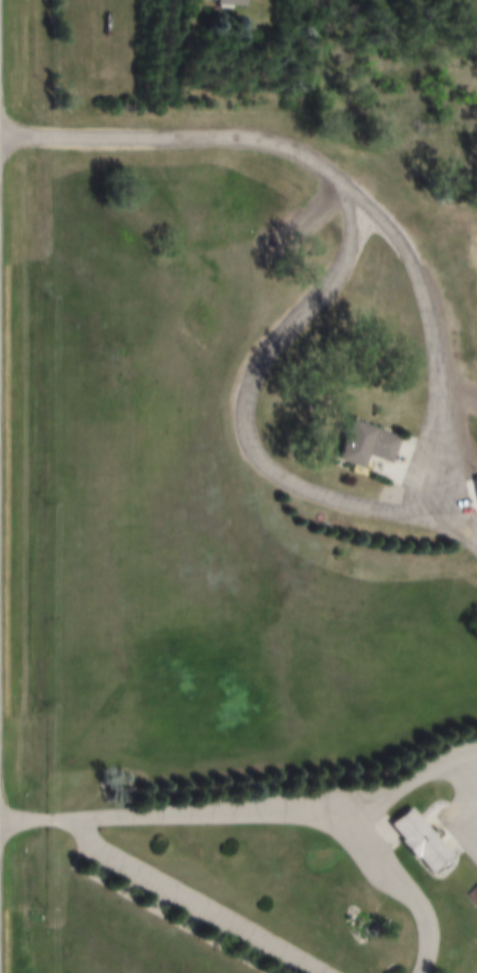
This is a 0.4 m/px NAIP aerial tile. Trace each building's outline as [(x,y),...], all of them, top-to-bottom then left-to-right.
[(402,438),(353,422),(340,462),(366,470),(371,456),(393,464),(402,438)] [(456,858),(415,808),(393,826),(434,876),(456,858)]
